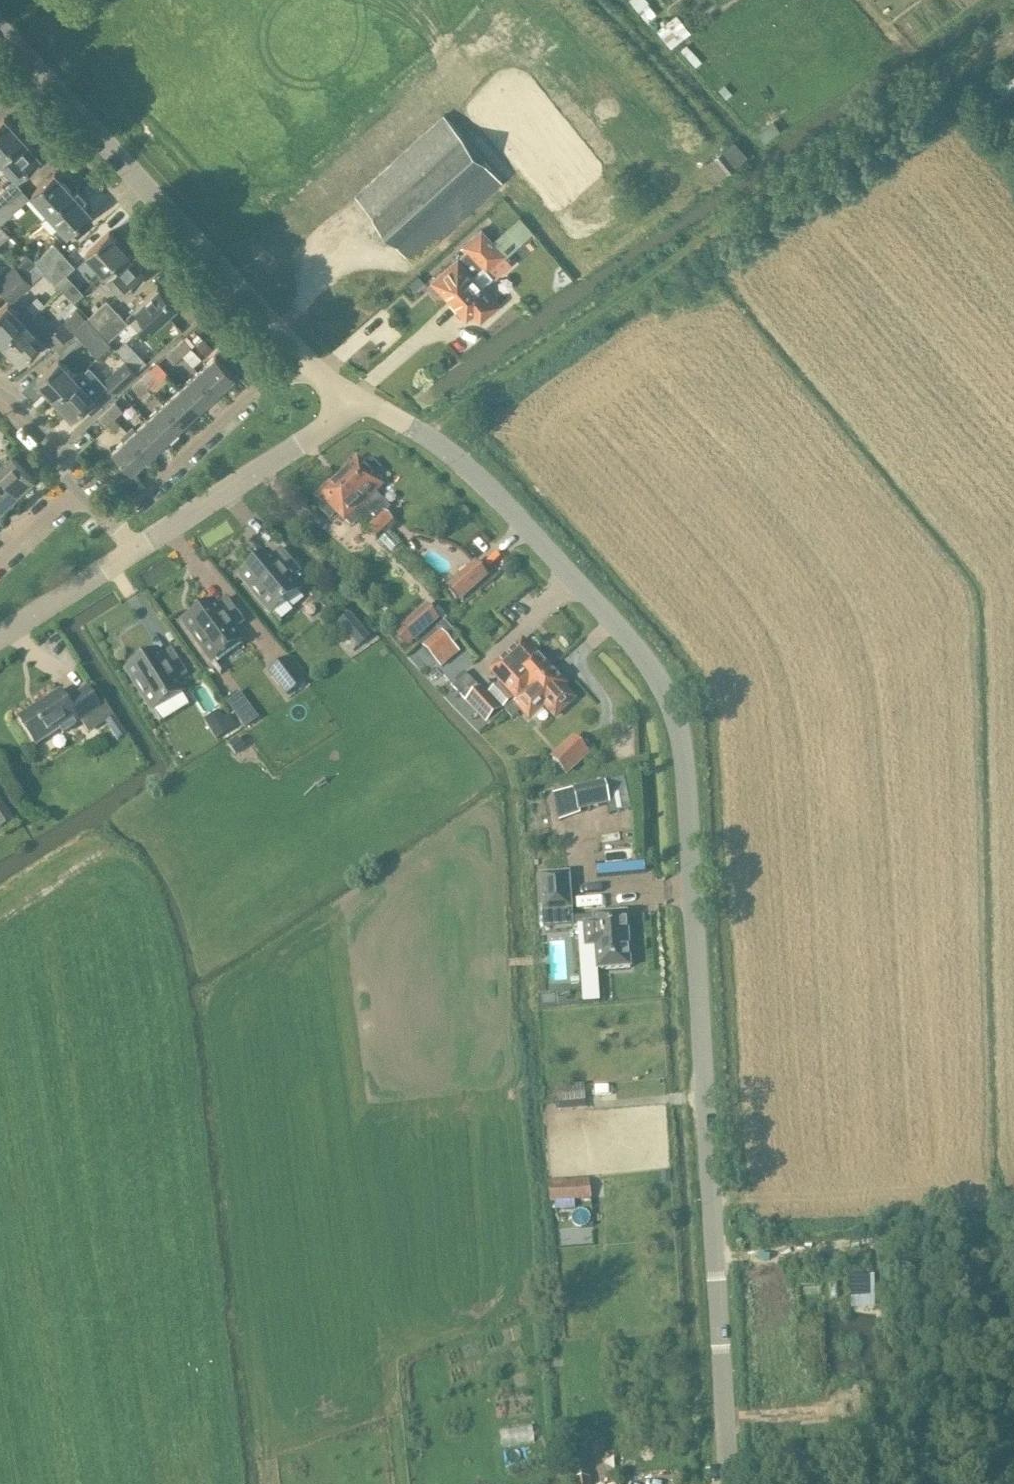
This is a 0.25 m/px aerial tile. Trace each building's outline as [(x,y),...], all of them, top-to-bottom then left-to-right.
[(659,29),(673,47),(695,30),(681,12),(659,29)] [(503,180),(444,114),(355,195),(414,261),(503,180)] [(0,159),(23,137),(5,117),(0,122),(0,159)] [(23,137),(0,159),(17,178),(41,156),(23,137)] [(747,158),(732,141),(705,164),(720,181),(747,158)] [(32,194),(50,214),(59,206),(74,192),(56,172),(32,194)] [(22,189),(22,188),(12,197),(4,188),(0,191),(0,209),(22,189)] [(0,223),(29,197),(22,189),(0,209),(0,223)] [(90,211),(74,192),(59,206),(50,214),(60,224),(54,230),(61,238),(67,232),(90,211)] [(458,258),(433,280),(447,297),(448,298),(483,266),(475,257),(493,240),(482,227),(461,245),(461,246),(466,252),(458,258)] [(87,253),(105,273),(129,251),(110,232),(87,253)] [(483,266),(448,298),(466,318),(474,312),(481,320),(499,304),(492,296),(483,285),(495,275),(489,269),(488,268),(505,253),(493,240),(475,257),(483,266)] [(36,262),(34,263),(35,264),(42,272),(44,271),(63,253),(54,243),(35,260),(36,262)] [(146,270),(129,251),(105,273),(122,292),(146,270)] [(44,271),(55,284),(75,266),(63,253),(44,271)] [(3,293),(24,274),(14,264),(0,278),(0,290),(3,293)] [(24,274),(3,293),(12,302),(42,272),(35,264),(24,274)] [(154,325),(176,304),(158,285),(136,306),(154,325)] [(96,327),(99,330),(110,319),(118,311),(106,299),(87,318),(86,319),(95,328),(96,327)] [(4,344),(26,324),(30,319),(23,311),(18,315),(8,304),(0,311),(0,340),(4,344)] [(45,336),(55,347),(86,319),(87,318),(77,307),(45,336)] [(99,330),(107,340),(128,322),(118,311),(110,319),(99,330)] [(30,319),(26,324),(4,344),(21,362),(43,342),(33,332),(38,327),(30,319)] [(86,319),(55,347),(63,355),(95,328),(86,319)] [(194,342),(187,334),(174,346),(182,354),(194,342)] [(173,362),(182,354),(174,346),(166,354),(173,362)] [(216,391),(233,375),(215,354),(197,371),(216,391)] [(37,379),(54,398),(77,378),(59,359),(37,379)] [(129,362),(109,380),(118,389),(137,372),(129,362)] [(89,366),(77,378),(54,398),(71,417),(106,384),(89,366)] [(148,385),(157,377),(150,369),(140,377),(148,385)] [(216,391),(197,371),(180,386),(199,406),(216,391)] [(140,393),(148,385),(140,377),(132,385),(140,393)] [(199,406),(180,386),(163,402),(182,422),(199,406)] [(115,417),(123,409),(115,400),(106,408),(115,417)] [(182,422),(163,402),(146,417),(165,438),(182,422)] [(106,426),(115,417),(106,408),(98,417),(106,426)] [(165,438),(146,417),(129,433),(148,453),(165,438)] [(148,453),(129,433),(112,449),(131,469),(148,453)] [(0,465),(0,476),(16,494),(34,477),(13,454),(0,465)] [(348,469),(339,478),(387,528),(394,522),(385,513),(390,508),(375,491),(381,486),(374,478),(381,471),(372,462),(365,468),(357,460),(355,463),(353,461),(346,468),(348,469)] [(16,494),(0,476),(0,509),(16,494)] [(387,528),(339,478),(330,486),(329,484),(322,490),(324,492),(321,495),(328,502),(321,509),(321,510),(330,519),(337,512),(351,527),(359,521),(376,539),(387,528)] [(282,549),(272,558),(269,554),(256,566),(254,564),(240,575),(272,613),(286,602),(284,600),(298,588),(292,581),(301,573),(282,549)] [(476,560),(445,587),(456,599),(487,573),(476,560)] [(227,598),(216,606),(215,603),(200,614),(199,612),(184,622),(213,662),(228,652),(226,650),(241,639),(235,631),(245,623),(227,598)] [(427,604),(401,627),(414,642),(440,619),(427,604)] [(340,625),(361,648),(374,637),(353,613),(340,625)] [(451,645),(439,632),(424,645),(435,659),(451,645)] [(491,671),(517,699),(551,669),(536,652),(534,654),(522,641),(491,671)] [(171,648),(160,655),(159,653),(144,663),(142,660),(127,670),(154,712),(169,702),(167,700),(183,691),(177,682),(188,675),(171,648)] [(287,657),(268,672),(287,697),(306,682),(287,657)] [(574,699),(563,687),(565,684),(551,669),(517,699),(518,700),(505,711),(512,719),(521,711),(528,719),(543,705),(554,717),(574,699)] [(485,723),(501,708),(481,687),(465,701),(485,723)] [(60,692),(19,719),(36,746),(73,721),(76,726),(83,721),(99,711),(101,710),(87,688),(66,701),(60,692)] [(226,701),(245,727),(257,718),(238,692),(226,701)] [(206,721),(218,738),(237,726),(231,716),(227,718),(222,710),(206,721)] [(589,753),(573,737),(550,759),(567,776),(589,753)] [(580,809),(607,803),(602,785),(576,791),(580,809)] [(14,821),(0,799),(0,829),(14,821)] [(543,912),(571,910),(569,874),(540,876),(543,912)] [(596,916),(593,916),(594,918),(594,925),(584,925),(586,948),(596,947),(597,969),(596,969),(597,971),(599,971),(599,970),(628,968),(630,968),(630,966),(626,916),(626,914),(624,914),(596,916)] [(563,1111),(592,1110),(590,1082),(561,1084),(563,1111)] [(589,1176),(548,1179),(550,1203),(590,1200),(589,1176)]
